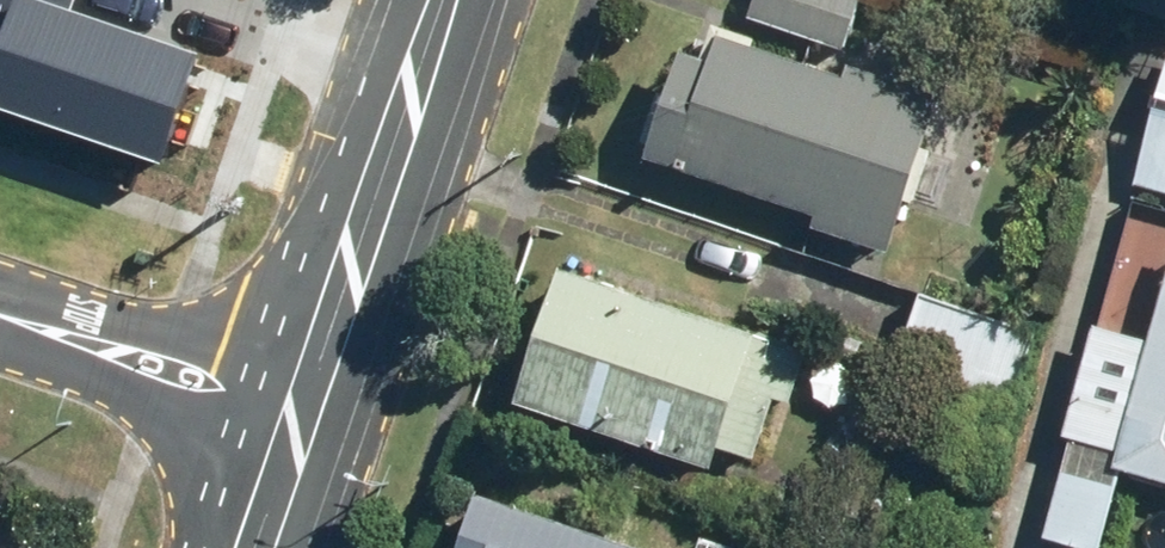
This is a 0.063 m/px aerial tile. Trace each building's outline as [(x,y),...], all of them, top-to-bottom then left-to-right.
[(128,121),(171,0),(0,0),(0,77),(128,121)] [(690,48),(674,92),(666,90),(649,141),(656,144),(651,159),(823,216),(819,228),(896,253),(924,175),(947,96),(838,56),(834,66),(703,25),(695,50),(690,48)] [(1138,182),(1164,190),(1164,88),(1138,182)] [(815,352),(568,267),(521,401),(720,470),(728,448),(761,460),(782,401),(796,405),(815,352)] [(1155,340),(1102,325),(1070,437),(1076,438),(1049,535),(1097,547),(1106,547),(1128,470),(1138,473),(1137,479),(1164,487),(1164,306),(1155,340)] [(482,491),(462,547),(652,547),(482,491)]
